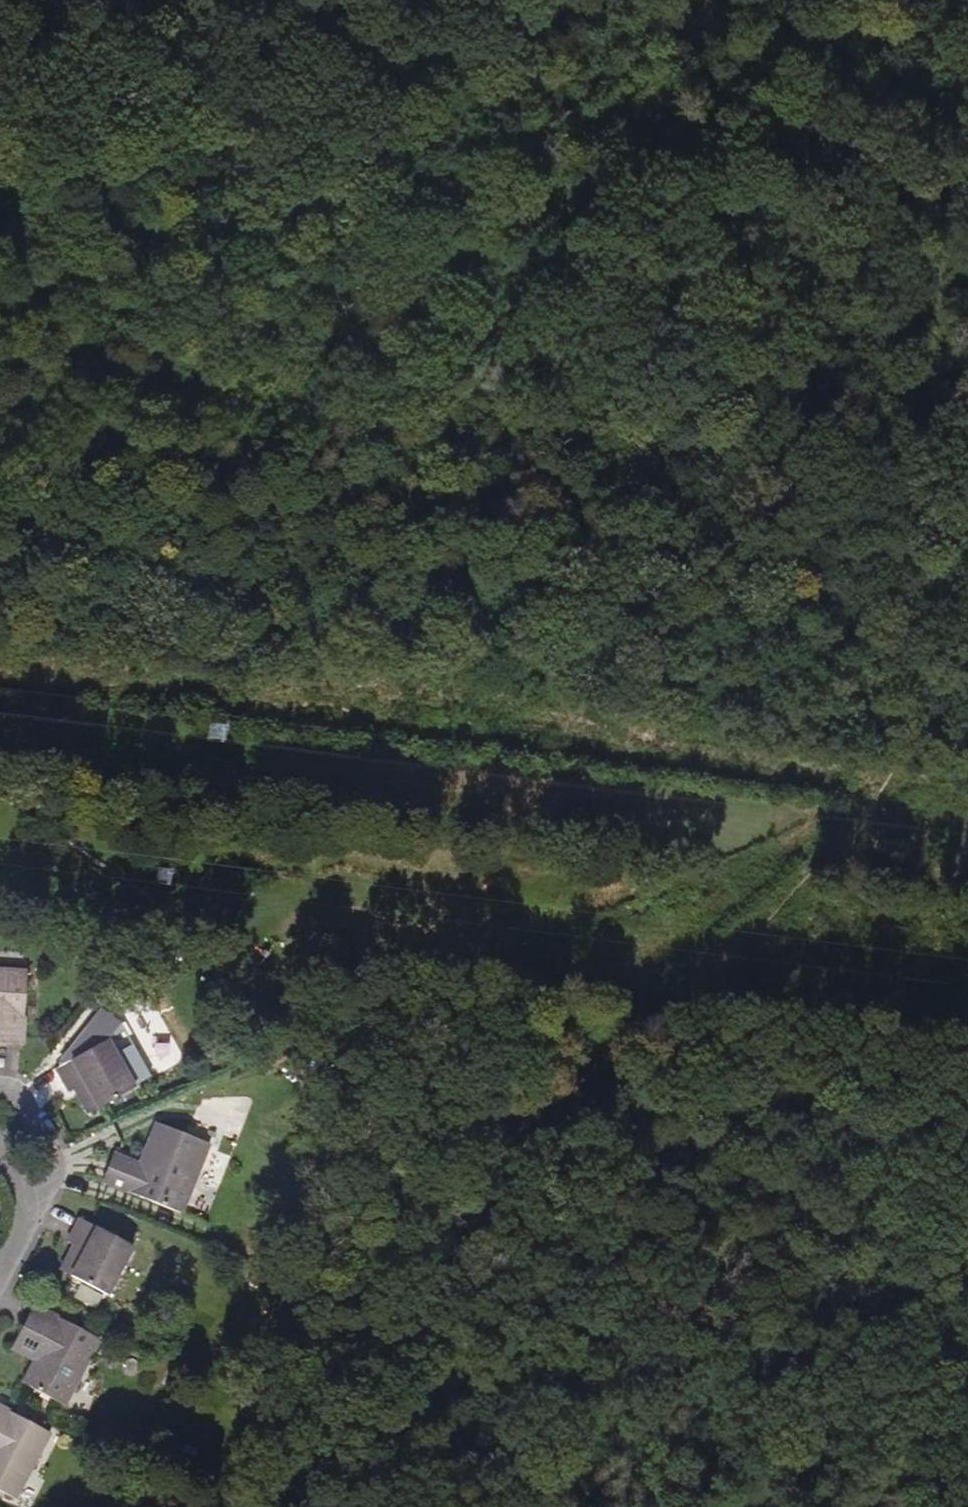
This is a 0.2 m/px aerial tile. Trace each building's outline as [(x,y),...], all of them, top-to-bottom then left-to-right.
[(27,971),(0,970),(0,1044),(22,1046),(27,971)] [(134,1088),(107,1040),(54,1070),(67,1093),(74,1090),(84,1085),(97,1109),(134,1088)] [(84,1085),(74,1090),(87,1115),(97,1109),(84,1085)] [(165,1127),(156,1123),(139,1164),(149,1168),(165,1127)] [(181,1214),(209,1144),(165,1127),(149,1168),(139,1164),(113,1154),(101,1183),(181,1214)] [(107,1296),(133,1247),(79,1218),(66,1243),(73,1246),(83,1252),(70,1277),(107,1296)] [(83,1252),(73,1246),(60,1271),(70,1277),(83,1252)] [(65,1406),(100,1340),(35,1304),(21,1330),(44,1342),(33,1361),(22,1384),(65,1406)] [(44,1342),(21,1330),(11,1349),(33,1361),(44,1342)] [(50,1433),(0,1407),(0,1492),(15,1500),(50,1433)]
